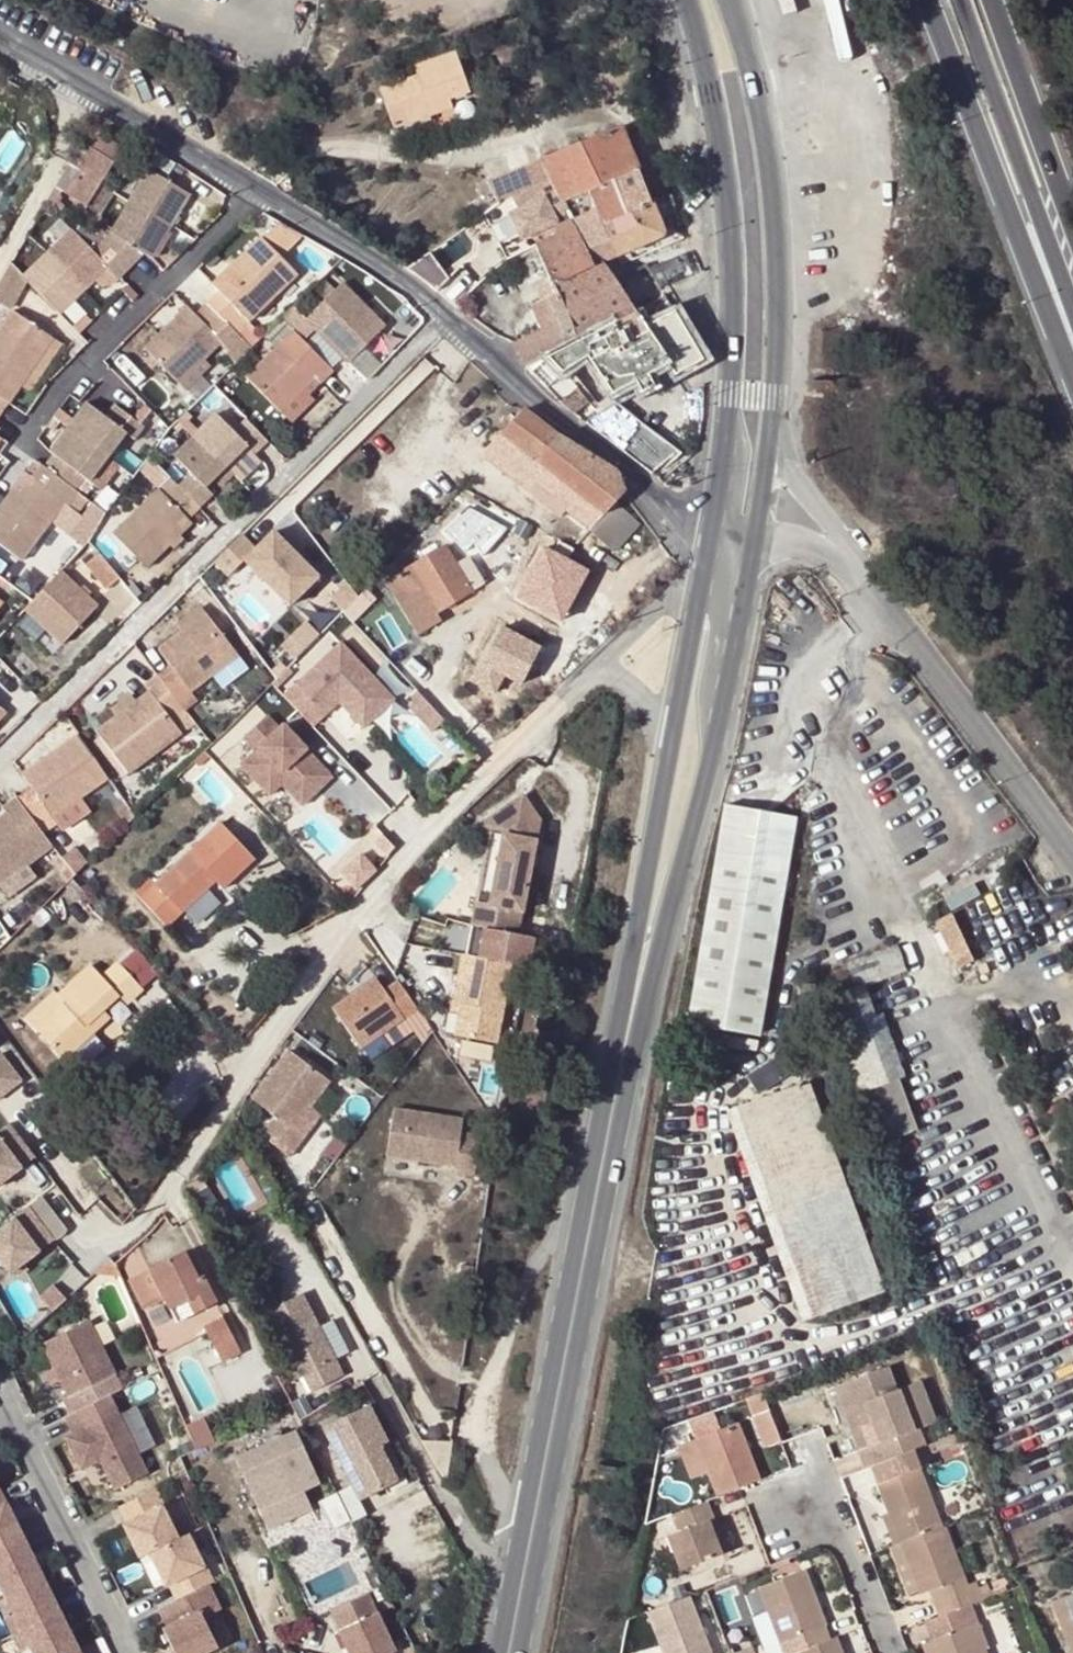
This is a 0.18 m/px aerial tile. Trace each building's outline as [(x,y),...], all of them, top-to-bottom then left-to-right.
[(416,65),(419,76),(382,89),(394,127),(429,115),(425,104),(450,96),(469,91),(457,52),(416,65)] [(643,91),(646,104),(661,100),(657,84),(642,88),(643,91)] [(450,96),(425,104),(429,115),(453,106),(450,96)] [(637,166),(620,126),(578,142),(597,185),(613,177),(616,173),(623,173),(637,166)] [(91,128),(83,142),(73,155),(65,165),(53,185),(70,197),(84,207),(105,173),(120,148),(91,128)] [(578,142),(540,158),(549,177),(561,201),(590,188),(597,185),(578,142)] [(511,195),(549,177),(540,158),(487,180),(498,201),(511,195)] [(597,185),(590,188),(604,222),(653,203),(637,166),(623,173),(616,173),(613,177),(597,185)] [(192,193),(148,167),(129,200),(175,226),(192,193)] [(549,177),(511,195),(515,202),(528,229),(501,241),(508,256),(536,245),(557,294),(531,305),(541,328),(510,343),(526,367),(636,311),(603,261),(618,254),(604,222),(590,188),(561,201),(549,177)] [(53,185),(44,200),(60,212),(70,197),(53,185)] [(502,208),(515,202),(511,195),(498,201),(502,208)] [(129,200),(110,232),(145,253),(158,261),(175,226),(129,200)] [(618,254),(665,233),(653,203),(604,222),(618,254)] [(94,246),(71,230),(47,250),(67,268),(84,290),(111,270),(94,246)] [(145,253),(110,232),(94,246),(111,270),(118,280),(145,253)] [(188,315),(143,356),(175,391),(200,369),(220,352),(227,360),(240,348),(236,343),(298,288),(264,249),(212,295),(219,303),(208,313),(196,324),(188,315)] [(67,268),(47,250),(24,272),(42,294),(61,314),(84,290),(67,268)] [(10,309),(27,286),(23,279),(12,262),(0,285),(0,303),(10,309)] [(310,347),(321,337),(335,351),(353,371),(392,335),(373,314),(351,290),(313,324),(302,312),(289,324),(300,336),(251,381),(276,410),(283,417),(308,394),(319,384),(325,390),(338,378),(323,363),(310,347)] [(19,385),(51,337),(12,310),(0,327),(0,399),(7,403),(19,385)] [(674,310),(646,326),(636,311),(526,367),(561,400),(578,384),(570,376),(582,368),(579,363),(589,356),(612,395),(606,398),(610,405),(587,420),(653,471),(674,450),(624,412),(619,402),(702,360),(674,310)] [(51,337),(19,385),(28,391),(61,344),(51,337)] [(206,376),(200,369),(175,391),(181,398),(206,376)] [(319,407),(308,394),(283,417),(294,429),(319,407)] [(143,426),(121,409),(111,421),(105,417),(86,402),(68,427),(50,451),(54,454),(63,460),(53,472),(45,466),(40,462),(29,477),(18,492),(11,487),(0,502),(0,544),(20,559),(83,477),(88,480),(106,457),(125,433),(133,439),(143,426)] [(114,404),(105,417),(111,421),(121,409),(114,404)] [(563,437),(524,407),(502,432),(605,512),(616,501),(625,491),(615,470),(563,437)] [(214,474),(225,463),(235,453),(245,443),(253,452),(266,439),(245,416),(232,429),(215,411),(194,432),(173,453),(190,471),(177,483),(198,505),(212,492),(204,484),(214,474)] [(591,526),(605,512),(502,432),(490,447),(591,526)] [(225,463),(214,474),(222,481),(243,461),(235,453),(225,463)] [(53,472),(63,460),(54,454),(45,466),(53,472)] [(11,487),(18,492),(29,477),(22,472),(11,487)] [(177,483),(175,481),(165,491),(160,486),(115,531),(148,564),(172,541),(180,532),(193,520),(188,515),(198,505),(177,483)] [(591,526),(590,528),(615,550),(640,522),(616,501),(605,512),(591,526)] [(176,545),(185,537),(180,532),(172,541),(176,545)] [(256,549),(241,535),(214,562),(228,576),(244,561),(289,605),(318,577),(297,556),(293,560),(287,554),(291,550),(273,532),(256,549)] [(388,579),(413,625),(435,612),(483,582),(467,556),(456,563),(445,544),(388,579)] [(291,550),(287,554),(293,560),(297,556),(291,550)] [(116,571),(102,555),(90,566),(109,589),(122,579),(116,571)] [(32,599),(26,606),(62,641),(96,603),(60,569),(32,599)] [(208,612),(201,603),(177,622),(183,631),(208,612)] [(173,664),(159,675),(186,709),(199,699),(191,689),(212,673),(239,652),(208,612),(183,631),(161,648),(173,664)] [(435,612),(413,625),(418,633),(440,620),(435,612)] [(311,618),(281,643),(299,663),(328,638),(311,618)] [(363,724),(393,695),(340,639),(284,693),(312,723),(338,698),(363,724)] [(221,685),(248,664),(239,652),(212,673),(221,685)] [(129,772),(195,721),(186,709),(159,675),(147,685),(151,690),(137,700),(117,715),(97,731),(129,772)] [(443,717),(416,688),(409,694),(414,699),(408,705),(430,729),(443,717)] [(132,693),(112,708),(117,715),(137,700),(132,693)] [(8,712),(0,704),(0,720),(8,712)] [(332,714),(355,737),(365,728),(341,704),(332,714)] [(242,735),(254,748),(240,761),(262,785),(281,769),(306,796),(331,774),(284,721),(279,726),(266,712),(242,735)] [(22,794),(8,805),(12,810),(0,818),(0,878),(2,881),(32,860),(57,843),(47,828),(61,818),(57,813),(79,797),(111,774),(81,732),(27,772),(37,786),(23,796),(22,794)] [(206,748),(195,758),(199,763),(210,753),(206,748)] [(262,785),(268,792),(281,780),(301,801),(306,796),(281,769),(262,785)] [(79,797),(57,813),(61,818),(67,827),(89,810),(79,797)] [(119,805),(129,820),(138,811),(128,798),(119,805)] [(489,821),(501,838),(488,908),(475,906),(474,905),(469,929),(516,937),(537,823),(520,799),(489,821)] [(758,1033),(796,817),(725,805),(687,1019),(758,1033)] [(225,820),(144,897),(171,925),(186,912),(213,886),(209,881),(215,875),(219,880),(227,887),(259,856),(225,820)] [(480,827),(488,838),(475,906),(488,908),(501,838),(489,821),(480,827)] [(215,875),(209,881),(213,886),(219,880),(215,875)] [(949,907),(930,917),(955,968),(974,959),(949,907)] [(494,1046),(509,966),(526,970),(532,940),(516,937),(469,929),(464,958),(461,957),(452,1004),(460,1006),(457,1016),(453,1038),(494,1046)] [(893,942),(841,960),(850,986),(861,982),(902,967),(893,942)] [(159,970),(136,944),(120,959),(143,984),(159,970)] [(37,1025),(64,1055),(93,1028),(86,1020),(102,1006),(119,990),(127,999),(143,984),(120,959),(103,973),(93,962),(60,991),(66,998),(37,1025)] [(872,1013),(861,982),(850,986),(819,997),(854,1092),(895,1077),(904,1074),(880,1010),(872,1013)] [(356,1055),(412,1015),(392,988),(379,998),(370,985),(327,1016),(356,1055)] [(37,1025),(66,998),(60,991),(57,988),(28,1014),(37,1025)] [(460,1006),(452,1004),(450,1015),(457,1016),(460,1006)] [(86,1020),(93,1028),(109,1014),(102,1006),(86,1020)] [(754,1050),(756,1040),(725,1034),(723,1046),(744,1049),(744,1048),(754,1050)] [(18,1079),(0,1055),(0,1093),(18,1079)] [(289,1161),(301,1146),(297,1143),(290,1137),(307,1114),(325,1089),(286,1060),(251,1108),(271,1124),(260,1139),(289,1161)] [(881,1288),(807,1077),(722,1107),(795,1318),(881,1288)] [(854,1092),(872,1144),(914,1129),(895,1077),(854,1092)] [(457,1124),(387,1113),(380,1160),(449,1170),(448,1177),(468,1180),(474,1141),(455,1138),(457,1124)] [(290,1137),(297,1143),(314,1120),(307,1114),(290,1137)] [(40,1158),(14,1125),(0,1135),(0,1187),(40,1158)] [(45,1197),(31,1207),(55,1242),(69,1232),(45,1197)] [(0,1228),(0,1259),(10,1273),(55,1242),(31,1207),(0,1228)] [(185,1253),(130,1280),(143,1312),(166,1302),(177,1325),(217,1304),(203,1278),(198,1281),(185,1253)] [(312,1387),(342,1372),(301,1291),(264,1309),(297,1374),(304,1370),(312,1387)] [(220,1364),(240,1354),(223,1320),(203,1330),(220,1364)] [(45,1344),(71,1397),(118,1374),(91,1321),(45,1344)] [(864,1446),(854,1449),(861,1468),(867,1465),(878,1461),(903,1451),(897,1433),(913,1428),(930,1421),(914,1379),(891,1388),(883,1365),(846,1379),(854,1403),(850,1404),(864,1446)] [(850,1404),(854,1403),(846,1379),(830,1385),(854,1449),(864,1446),(850,1404)] [(749,1417),(766,1411),(759,1393),(743,1399),(749,1417)] [(112,1395),(68,1418),(76,1433),(68,1437),(80,1462),(100,1452),(104,1460),(118,1489),(151,1473),(112,1395)] [(365,1402),(324,1423),(361,1496),(395,1478),(377,1442),(384,1439),(365,1402)] [(778,1442),(766,1411),(749,1417),(761,1448),(778,1442)] [(735,1422),(691,1439),(703,1472),(711,1497),(736,1487),(756,1480),(735,1422)] [(214,1446),(203,1423),(191,1428),(201,1452),(214,1446)] [(201,1452),(191,1428),(185,1430),(196,1454),(201,1452)] [(910,1448),(920,1444),(913,1428),(897,1433),(903,1451),(909,1448),(910,1448)] [(920,1444),(910,1448),(913,1456),(956,1440),(953,1431),(920,1444)] [(236,1460),(259,1511),(303,1492),(320,1485),(297,1433),(236,1460)] [(402,1474),(384,1439),(377,1442),(395,1478),(402,1474)] [(687,1478),(703,1472),(691,1439),(676,1445),(687,1478)] [(939,1525),(913,1456),(910,1448),(909,1448),(903,1451),(878,1461),(885,1477),(873,1481),(884,1512),(896,1542),(939,1525)] [(100,1452),(80,1462),(84,1470),(104,1460),(100,1452)] [(867,1465),(873,1481),(885,1477),(878,1461),(867,1465)] [(125,1504),(132,1519),(125,1523),(122,1525),(138,1557),(148,1553),(176,1538),(160,1506),(162,1505),(154,1489),(125,1504)] [(303,1492),(259,1511),(267,1531),(312,1512),(303,1492)] [(706,1517),(711,1516),(705,1500),(669,1514),(675,1529),(663,1532),(676,1569),(718,1553),(706,1517)] [(24,1539),(7,1502),(0,1506),(0,1551),(24,1539)] [(117,1507),(125,1523),(132,1519),(125,1504),(117,1507)] [(733,1510),(719,1515),(731,1545),(745,1540),(733,1510)] [(896,1542),(884,1512),(878,1514),(889,1545),(896,1542)] [(711,1516),(706,1517),(718,1553),(724,1551),(711,1516)] [(896,1542),(914,1591),(925,1587),(958,1574),(939,1525),(896,1542)] [(186,1534),(176,1538),(148,1553),(164,1585),(168,1584),(175,1580),(183,1596),(207,1583),(212,1581),(204,1565),(202,1566),(186,1534)] [(24,1539),(0,1551),(0,1583),(5,1594),(42,1575),(24,1539)] [(325,1579),(344,1571),(330,1541),(312,1549),(325,1579)] [(903,1595),(914,1591),(896,1542),(889,1545),(886,1546),(903,1595)] [(774,1643),(783,1639),(788,1652),(791,1652),(793,1652),(819,1642),(814,1628),(821,1625),(801,1570),(754,1588),(765,1617),(774,1643)] [(963,1586),(958,1574),(925,1587),(929,1598),(963,1586)] [(5,1619),(13,1635),(59,1612),(42,1575),(5,1594),(15,1614),(5,1619)] [(168,1584),(176,1599),(183,1596),(175,1580),(168,1584)] [(207,1583),(183,1596),(176,1599),(158,1608),(167,1626),(162,1628),(174,1652),(203,1652),(217,1646),(202,1617),(220,1608),(207,1583)] [(977,1601),(970,1583),(963,1586),(929,1598),(936,1617),(965,1606),(977,1601)] [(366,1591),(328,1608),(338,1628),(336,1629),(347,1652),(385,1652),(393,1649),(366,1591)] [(660,1652),(707,1652),(684,1594),(643,1610),(656,1643),(660,1652)] [(977,1646),(980,1645),(965,1606),(936,1617),(922,1623),(928,1641),(932,1652),(979,1652),(977,1646)] [(59,1612),(13,1635),(20,1652),(30,1647),(33,1652),(68,1652),(77,1649),(59,1612)] [(761,1648),(774,1643),(765,1617),(751,1622),(761,1648)] [(832,1637),(819,1642),(793,1652),(794,1652),(838,1652),(832,1637)] [(928,1641),(919,1644),(923,1652),(932,1652),(928,1641)] [(656,1643),(640,1649),(641,1652),(660,1652),(656,1643)]
